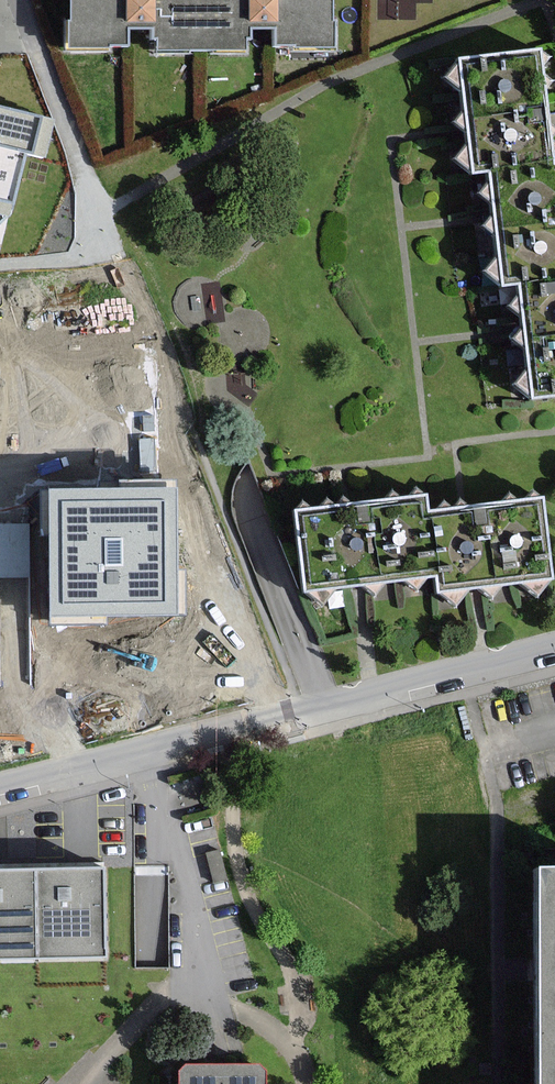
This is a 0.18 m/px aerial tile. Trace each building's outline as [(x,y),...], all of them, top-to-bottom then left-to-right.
[(206,51),(206,0),(77,0),(77,18),(65,18),(65,53),(115,53),(115,43),(133,44),(133,28),(154,28),(154,38),(158,38),(158,51),(206,51)] [(206,51),(253,51),(253,39),(257,39),(257,25),(279,25),(279,45),(335,45),(335,0),(206,0),(206,51)] [(527,401),(554,399),(554,171),(551,171),(544,97),(541,61),(458,68),(468,184),(488,182),(498,291),(517,290),(527,401)] [(13,213),(27,154),(43,157),(54,119),(0,105),(0,225),(13,213)] [(175,488),(49,489),(50,615),(176,614),(175,488)] [(477,589),(549,581),(541,498),(427,509),(426,495),(294,509),(302,589),(357,583),(432,576),(434,593),(477,589)] [(108,953),(107,867),(41,868),(43,954),(108,953)] [(539,867),(540,974),(554,974),(554,867),(539,867)] [(0,868),(0,955),(43,954),(41,868),(0,868)] [(540,974),(541,1081),(554,1081),(554,974),(540,974)] [(262,1067),(186,1067),(186,1083),(262,1083),(262,1067)]
